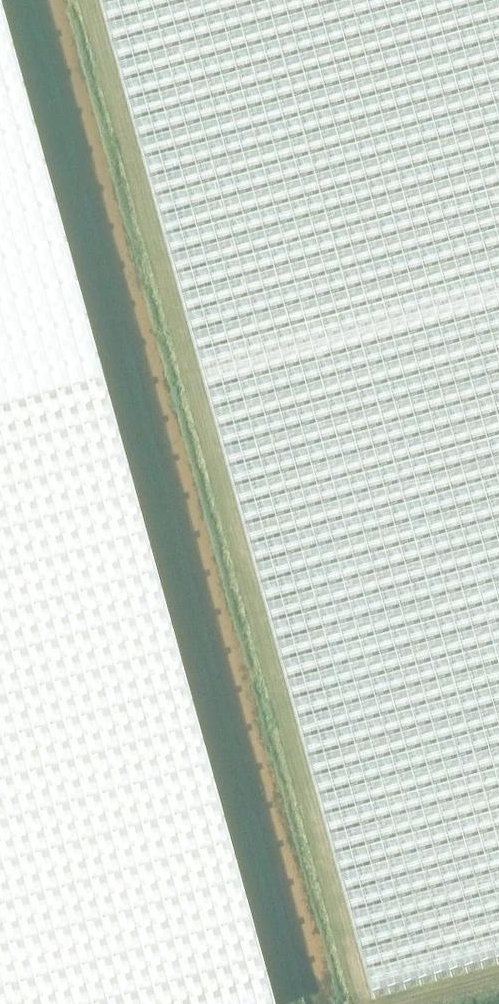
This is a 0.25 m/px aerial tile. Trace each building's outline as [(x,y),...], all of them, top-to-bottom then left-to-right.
[(372,997),(498,962),(498,0),(99,0),(372,997)] [(0,10),(0,1003),(272,1003),(0,10)]
